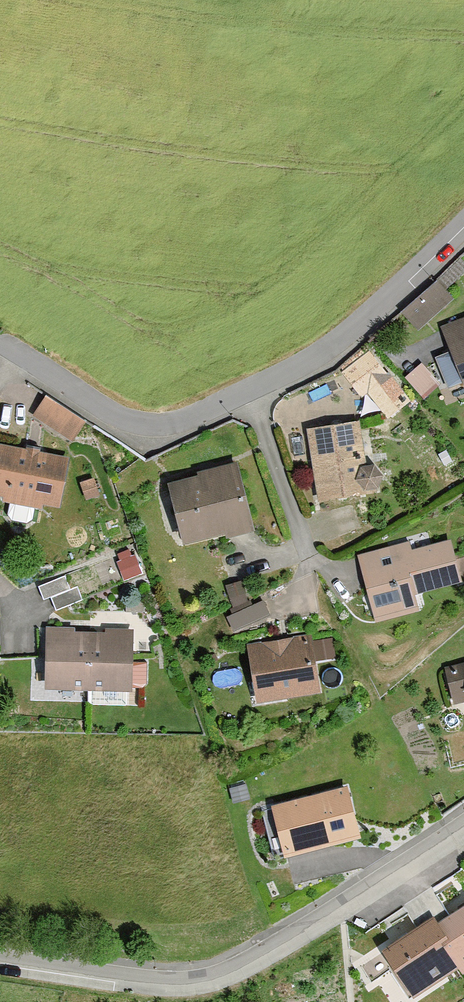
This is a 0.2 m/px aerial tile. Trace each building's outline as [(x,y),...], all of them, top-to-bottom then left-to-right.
[(402,306),(419,324),(455,292),(439,274),(402,306)] [(439,324),(460,383),(463,382),(463,315),(439,324)] [(371,345),(342,366),(368,402),(397,381),(371,345)] [(408,374),(427,392),(441,377),(422,360),(408,374)] [(30,412),(72,440),(83,423),(41,395),(30,412)] [(357,421),(306,427),(314,497),(365,491),(357,421)] [(57,507),(65,454),(0,444),(0,498),(57,507)] [(233,460),(163,479),(179,537),(218,527),(220,535),(251,527),(233,460)] [(94,479),(80,483),(85,500),(99,496),(94,479)] [(455,577),(445,536),(401,546),(399,541),(354,552),(370,617),(415,607),(411,588),(455,577)] [(135,554),(116,561),(123,580),(142,574),(135,554)] [(70,589),(65,576),(39,587),(44,600),(51,597),(70,589)] [(242,581),(226,586),(232,606),(248,601),(242,581)] [(82,600),(77,587),(70,589),(51,597),(56,610),(82,600)] [(264,600),(227,617),(234,632),(271,615),(264,600)] [(83,686),(83,624),(38,624),(38,686),(83,686)] [(127,624),(83,624),(83,686),(141,686),(141,653),(127,652),(127,624)] [(309,635),(246,645),(255,701),(318,691),(314,662),(310,641),(309,635)] [(331,638),(310,641),(314,662),(334,659),(331,638)] [(442,668),(450,702),(463,698),(463,663),(442,668)] [(245,783),(229,787),(232,801),(248,797),(245,783)] [(275,858),(362,835),(348,784),(262,807),(275,858)] [(434,921),(461,964),(463,969),(463,903),(434,921)] [(432,919),(383,950),(411,995),(461,964),(434,921),(432,919)]
